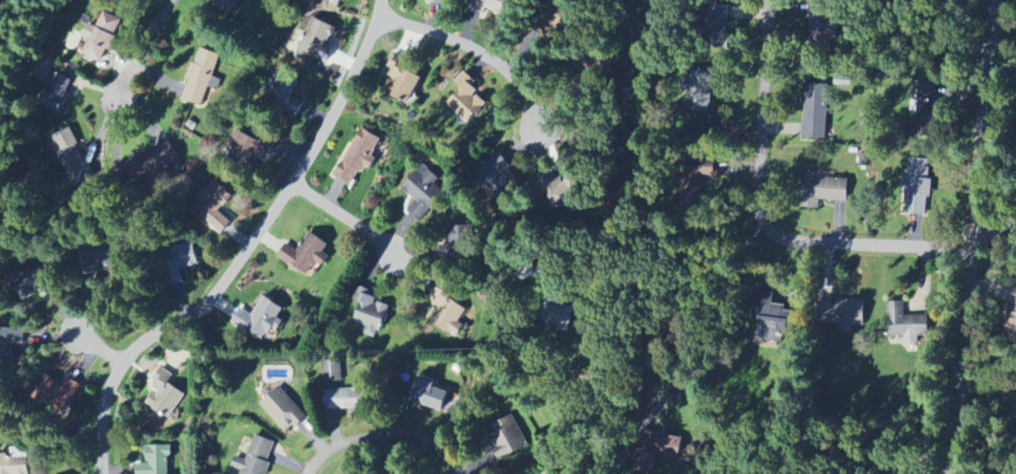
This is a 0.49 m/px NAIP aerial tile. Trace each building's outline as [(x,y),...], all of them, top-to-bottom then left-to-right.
[(215,10),(235,15),(239,0),(217,0),(215,10)] [(467,13),(483,18),(485,11),(504,17),(509,0),(471,0),(467,13)] [(811,18),(810,44),(837,45),(838,25),(833,25),(834,6),(815,5),(815,18),(811,18)] [(728,6),(706,6),(705,51),(727,51),(728,6)] [(122,21),(104,12),(96,28),(88,24),(75,53),(101,65),(122,21)] [(333,27),(303,14),(286,53),(316,66),(333,27)] [(182,101),(202,107),(208,87),(218,90),(220,80),(213,78),(220,55),(198,49),(182,101)] [(409,103),(421,78),(403,69),(407,60),(395,54),(385,74),(391,77),(384,92),(409,103)] [(30,77),(46,87),(38,99),(60,112),(68,100),(63,98),(73,81),(58,72),(61,65),(43,55),(30,77)] [(686,111),(711,112),(711,87),(717,87),(717,71),(687,71),(686,111)] [(292,98),(298,79),(277,72),(266,105),(299,116),(303,102),(292,98)] [(455,84),(461,90),(447,104),(468,124),(486,105),(475,94),(480,88),(464,74),(455,84)] [(916,139),(933,140),(936,82),(918,81),(916,139)] [(826,139),(828,85),(804,84),(803,139),(826,139)] [(73,188),(94,178),(71,128),(50,138),(73,188)] [(372,157),(381,139),(359,129),(336,178),(353,186),(362,167),(370,170),(376,159),(372,157)] [(225,156),(252,166),(255,156),(266,160),(273,143),(254,135),(253,138),(235,131),(225,156)] [(124,167),(135,188),(170,170),(169,167),(180,161),(170,143),(124,167)] [(483,189),(493,183),(500,193),(505,189),(504,187),(510,183),(502,172),(510,167),(502,156),(473,175),(483,189)] [(905,215),(926,216),(926,198),(931,199),(932,180),(929,180),(930,160),(909,159),(908,177),(901,176),(901,194),(906,194),(905,215)] [(681,183),(680,206),(703,207),(704,174),(714,175),(714,162),(694,161),(693,183),(681,183)] [(419,222),(444,196),(435,188),(441,181),(422,164),(401,188),(416,202),(407,211),(419,222)] [(577,180),(561,181),(561,174),(540,175),(542,209),(579,207),(577,180)] [(820,200),(848,201),(848,179),(802,177),(801,207),(819,208),(820,200)] [(233,196),(212,181),(191,210),(223,233),(234,219),(222,210),(233,196)] [(469,226),(440,227),(440,260),(470,259),(469,226)] [(312,278),(320,265),(323,267),(329,256),(324,253),(329,245),(309,233),(298,253),(285,246),(277,258),(312,278)] [(198,265),(193,243),(162,249),(170,286),(183,283),(180,269),(198,265)] [(38,291),(44,299),(55,291),(38,267),(14,285),(25,301),(38,291)] [(458,322),(466,310),(442,294),(426,319),(457,338),(465,326),(458,322)] [(352,323),(367,328),(365,335),(378,339),(389,305),(361,296),(352,323)] [(570,331),(573,308),(563,306),(564,298),(546,296),(542,327),(570,331)] [(252,316),(239,309),(231,323),(264,342),(272,328),(277,331),(283,321),(278,318),(283,308),(263,297),(252,316)] [(864,326),(865,301),(826,300),(826,324),(841,324),(841,334),(852,334),(852,326),(864,326)] [(794,312),(767,302),(754,337),(782,347),(794,312)] [(929,337),(929,316),(906,316),(906,302),(889,303),(889,341),(907,341),(907,346),(919,346),(919,337),(929,337)] [(341,360),(321,361),(322,382),(342,382),(341,360)] [(168,420),(185,396),(168,383),(173,376),(163,369),(140,400),(168,420)] [(68,378),(63,386),(47,376),(35,395),(64,413),(81,385),(68,378)] [(447,391),(436,389),(438,380),(416,376),(411,404),(443,410),(447,391)] [(307,416),(279,386),(259,405),(287,434),(307,416)] [(324,390),(325,410),(365,408),(365,389),(324,390)] [(488,429),(493,439),(487,442),(499,462),(529,445),(512,415),(488,429)] [(681,454),(682,436),(637,434),(635,472),(655,473),(656,453),(681,454)] [(253,435),(245,461),(234,457),(231,468),(240,471),(239,473),(264,473),(274,441),(253,435)] [(137,473),(170,473),(169,445),(145,446),(146,464),(136,464),(137,473)] [(28,454),(12,453),(12,456),(0,455),(0,473),(28,473),(28,454)]
